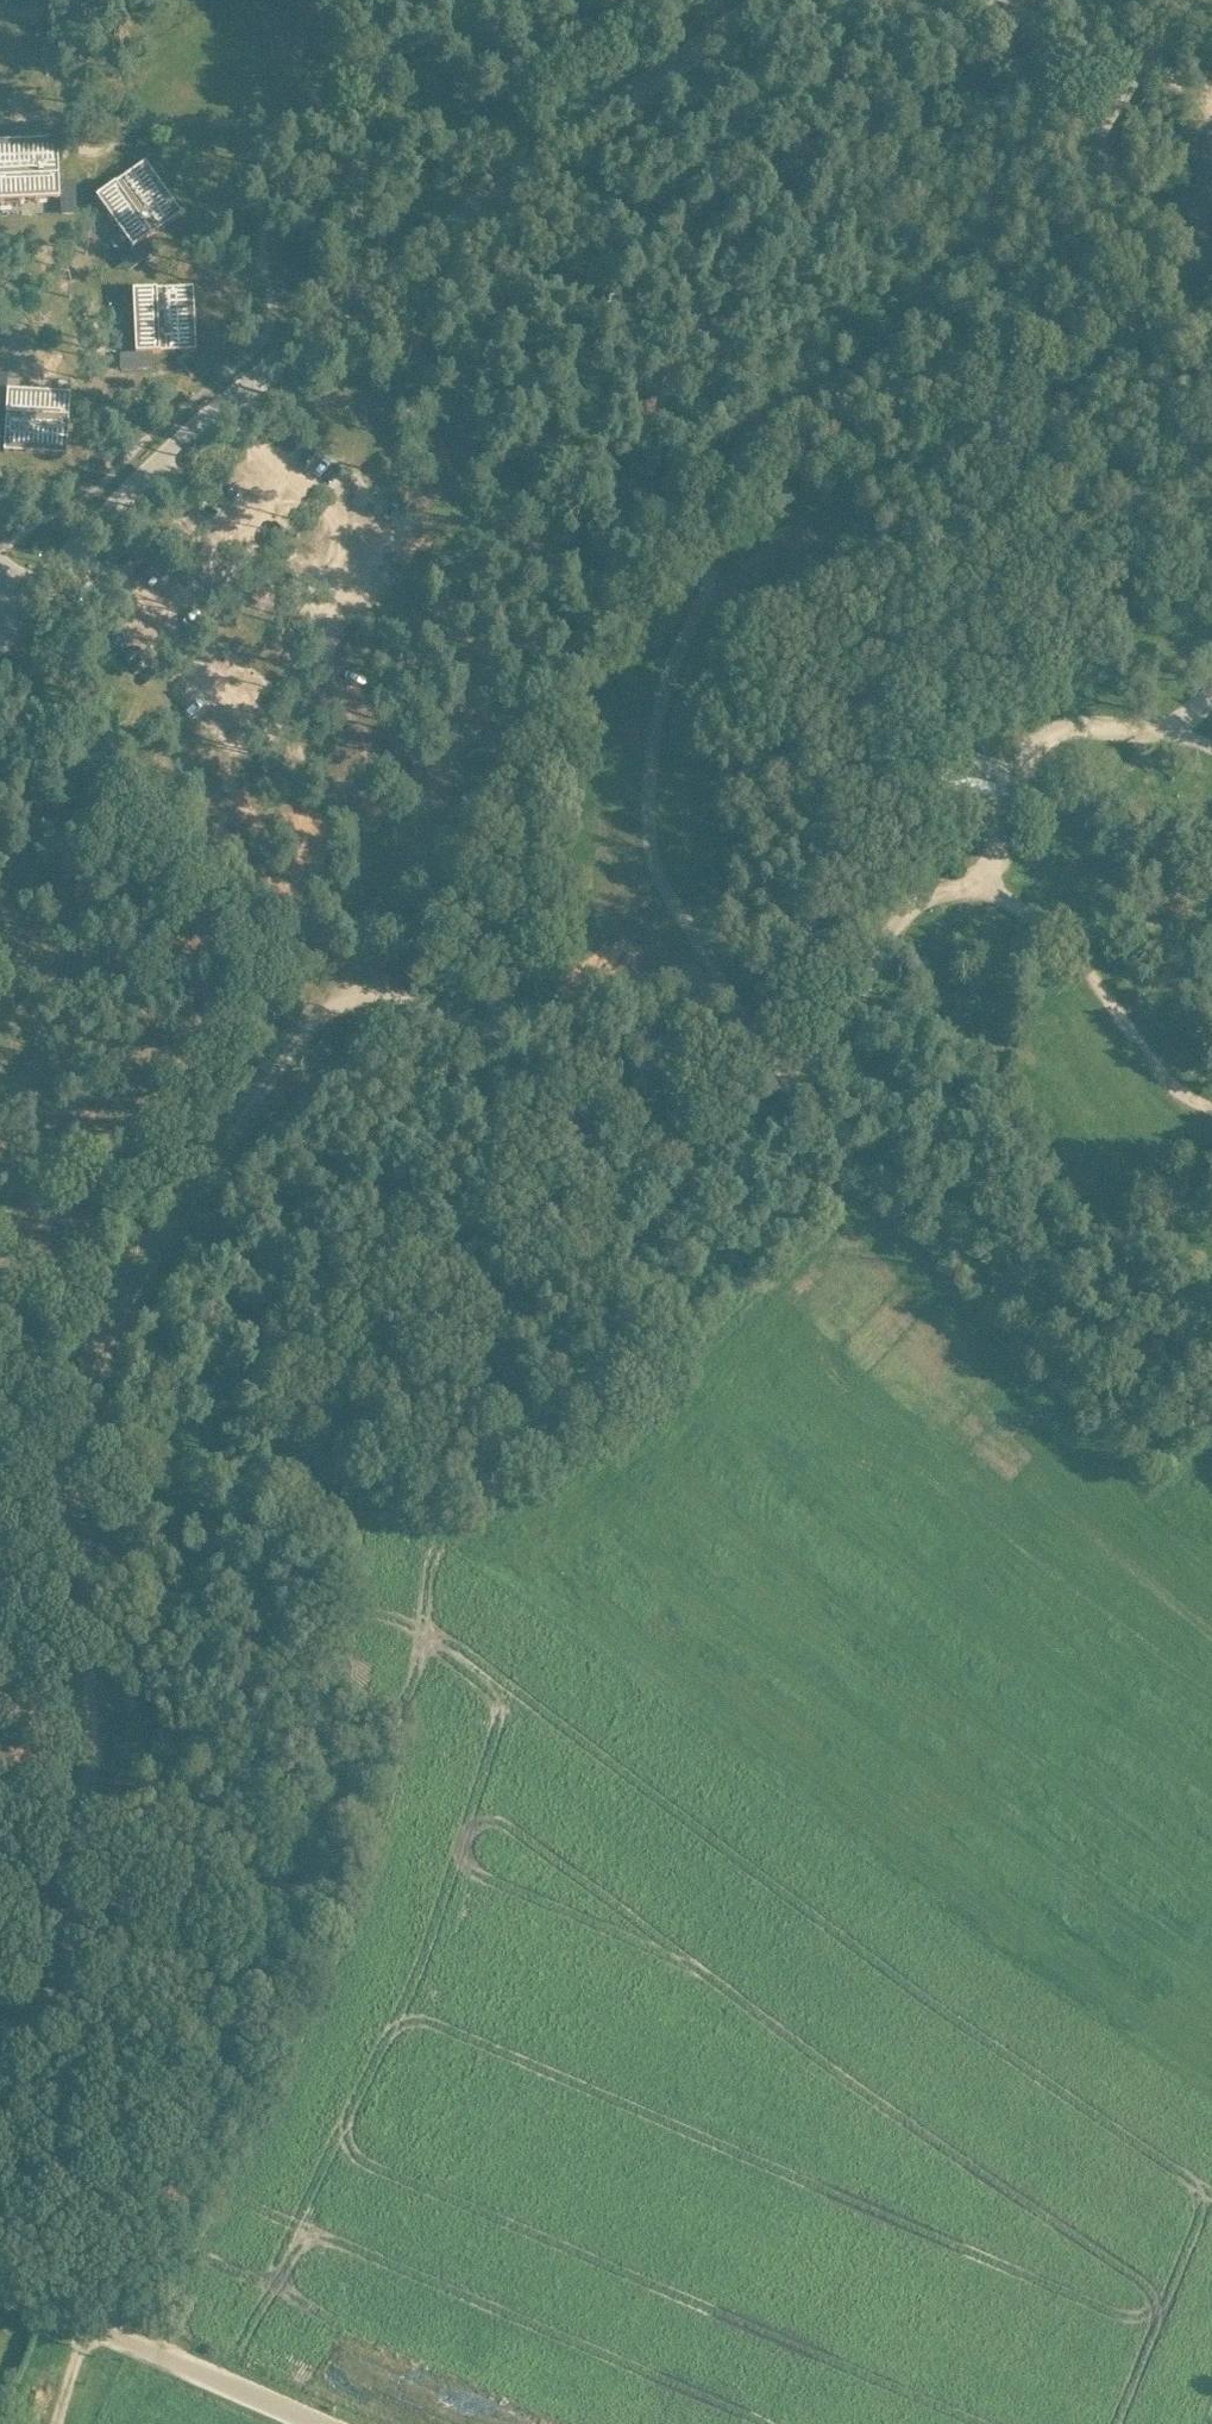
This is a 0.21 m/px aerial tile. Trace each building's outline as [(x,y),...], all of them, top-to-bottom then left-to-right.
[(0,141),(0,202),(60,200),(58,139),(0,141)] [(182,215),(145,163),(96,198),(133,250),(182,215)] [(197,352),(194,288),(133,291),(136,355),(197,352)] [(4,453),(67,456),(70,396),(7,392),(4,453)]
